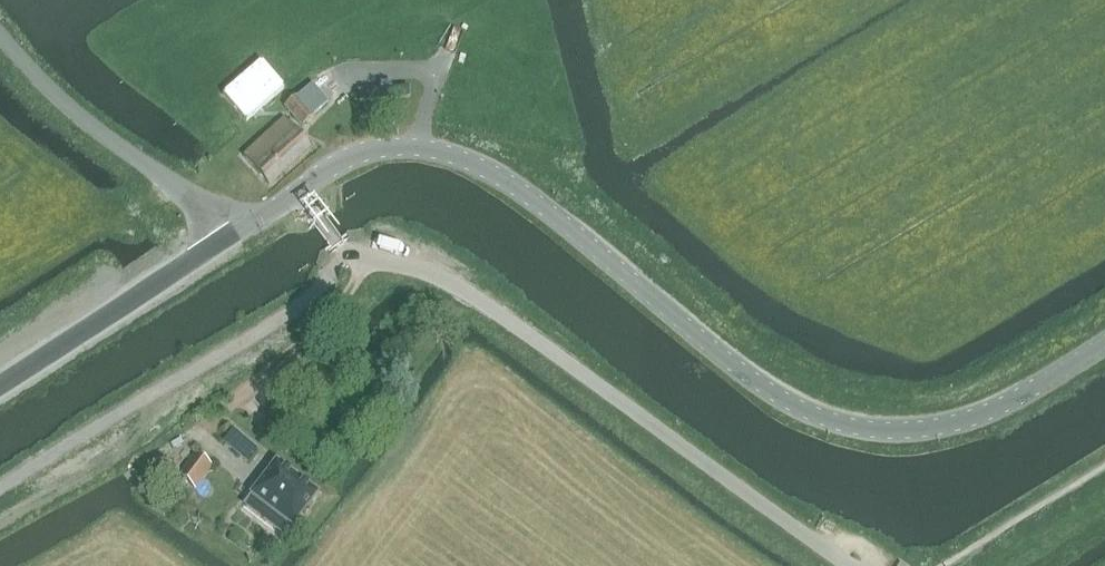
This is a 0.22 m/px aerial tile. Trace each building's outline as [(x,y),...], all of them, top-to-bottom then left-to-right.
[(297,96),(285,107),(302,127),(328,105),(313,86),(298,98),(297,96)] [(285,119),(243,155),(270,185),(312,147),(285,119)] [(258,450),(241,436),(242,435),(234,429),(225,440),(250,460),(258,450)] [(195,454),(177,477),(194,489),(212,466),(195,454)] [(274,462),(250,494),(291,524),(315,491),(274,462)]
